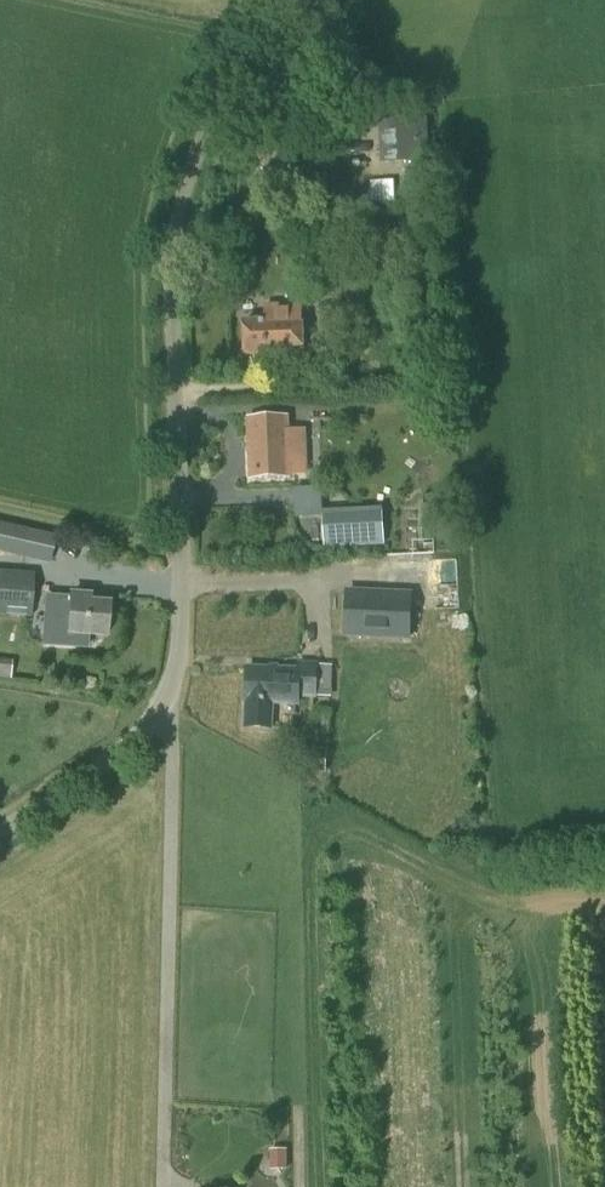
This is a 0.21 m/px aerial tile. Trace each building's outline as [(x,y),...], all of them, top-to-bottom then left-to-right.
[(427,119),(379,121),(380,164),(429,162),(427,119)] [(287,353),(302,352),(300,306),(272,307),(272,320),(246,321),(247,355),(265,354),(266,367),(288,366),(287,353)] [(250,479),(291,477),(289,416),(248,418),(250,479)] [(212,481),(212,544),(288,544),(288,481),(212,481)] [(322,514),(324,545),(384,542),(382,511),(322,514)] [(57,536),(0,523),(0,553),(50,565),(57,536)] [(34,574),(0,571),(0,616),(31,618),(34,574)] [(413,592),(346,589),(344,638),(411,641),(413,592)] [(88,603),(88,596),(71,595),(71,601),(49,600),(48,620),(70,621),(70,633),(108,635),(109,604),(88,603)] [(317,699),(318,663),(297,662),(297,668),(247,668),(247,703),(248,703),(248,727),(272,727),(272,703),(299,703),(299,698),(317,699)] [(11,668),(0,666),(0,679),(10,680),(11,668)] [(281,1150),(263,1145),(259,1158),(278,1163),(281,1150)]
